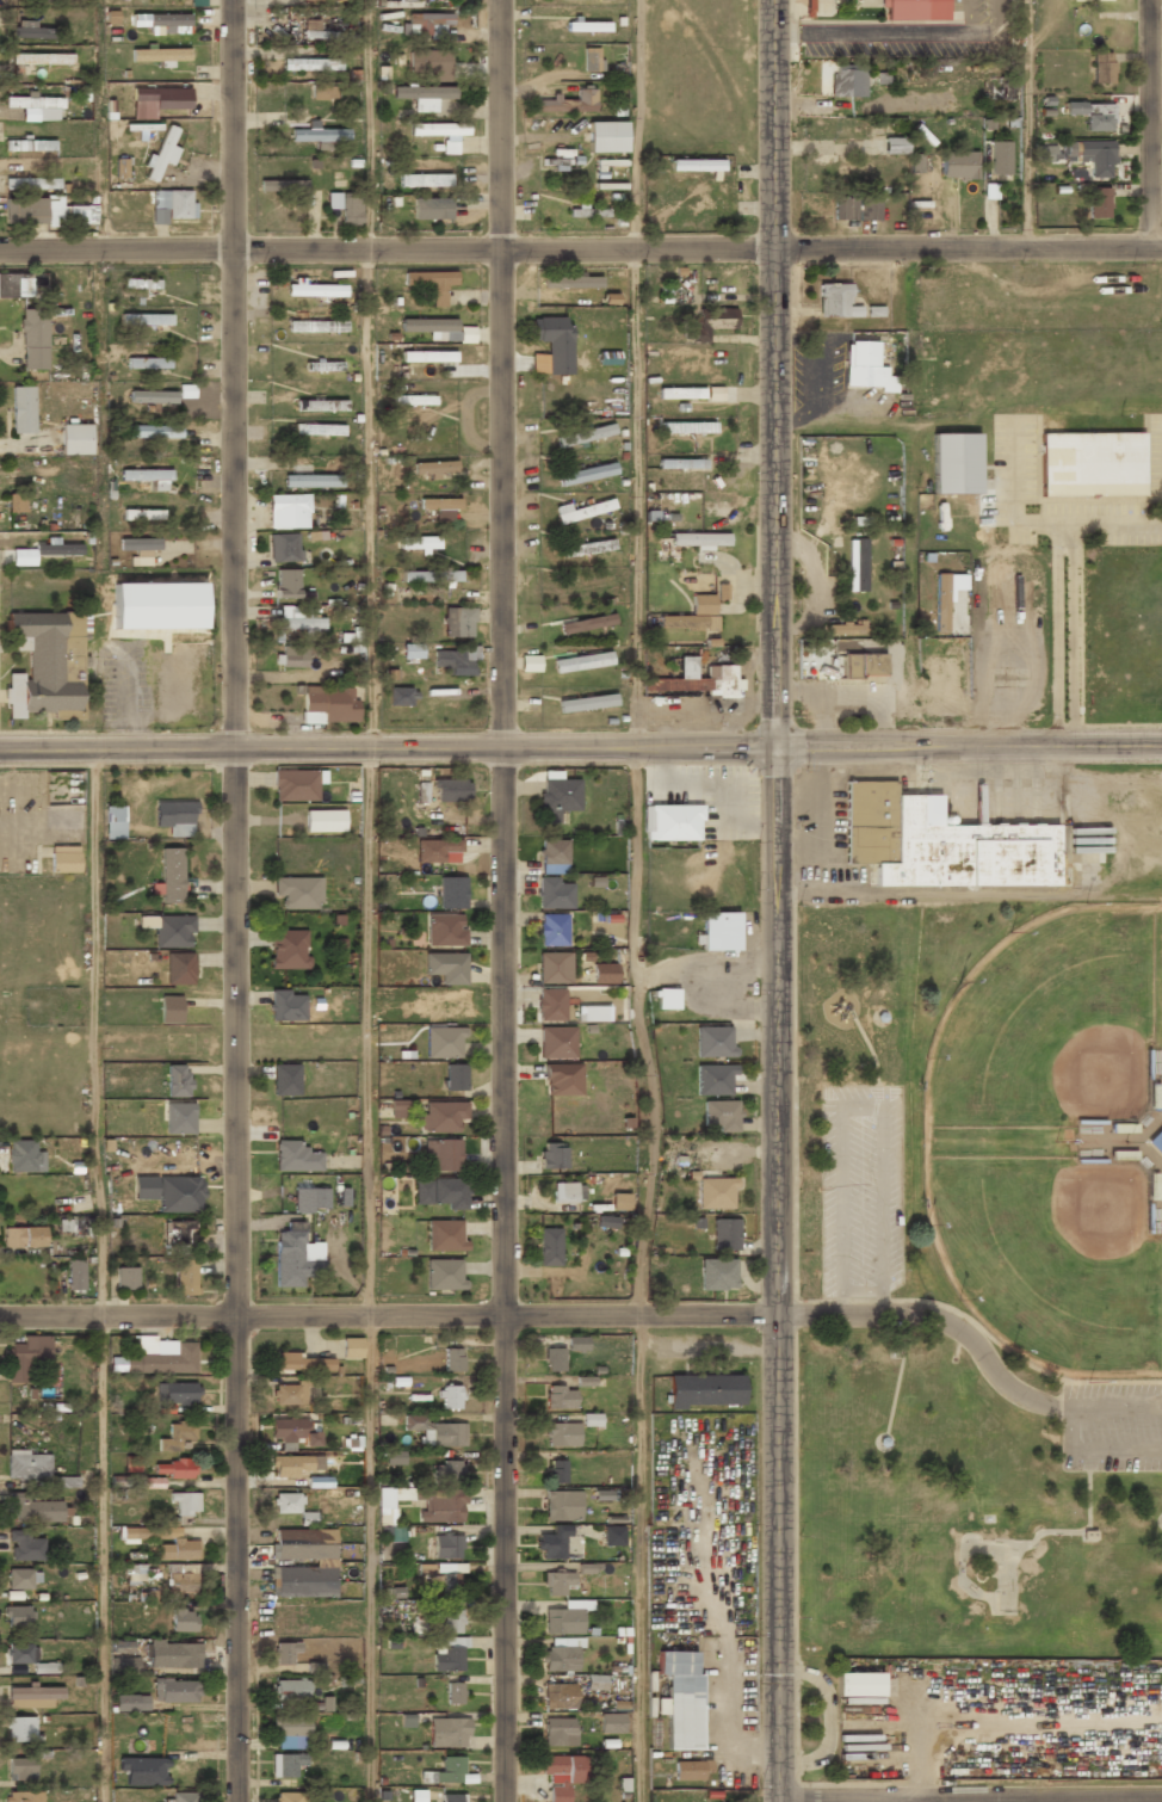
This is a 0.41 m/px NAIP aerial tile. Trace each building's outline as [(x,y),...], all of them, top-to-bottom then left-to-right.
[(884,20),(946,20),(946,0),(884,0),(884,20)] [(450,13),(407,13),(407,35),(450,35),(450,13)] [(188,14),(131,14),(131,27),(174,27),(174,25),(188,25),(188,14)] [(323,23),(298,20),(297,39),(321,42),(323,23)] [(13,39),(52,39),(52,30),(35,30),(35,21),(13,21),(13,39)] [(608,32),(608,21),(567,21),(567,32),(608,32)] [(131,62),(187,62),(187,48),(131,48),(131,62)] [(582,72),(598,72),(598,49),(582,49),(582,72)] [(409,50),(409,78),(449,78),(449,50),(409,50)] [(1090,53),(1090,84),(1111,84),(1111,53),(1090,53)] [(11,66),(73,66),(73,55),(11,55),(11,66)] [(339,72),(339,60),(282,60),(282,72),(339,72)] [(830,97),(863,97),(863,66),(830,66),(830,97)] [(190,109),(190,87),(134,87),(134,99),(154,99),(154,109),(190,109)] [(413,112),(435,112),(435,99),(455,99),(455,87),(393,87),(393,99),(413,99),(413,112)] [(313,99),(332,99),(332,88),(313,88),(313,99)] [(594,88),(575,90),(575,99),(534,100),(534,112),(594,112),(594,88)] [(24,121),(60,121),(60,98),(5,98),(5,109),(24,109),(24,121)] [(1111,104),(1063,104),(1063,115),(1084,115),(1084,131),(1111,131),(1111,104)] [(323,122),(309,122),(309,130),(290,130),(290,142),(348,143),(348,130),(323,130),(323,122)] [(587,122),(587,153),(625,153),(625,122),(587,122)] [(143,178),(155,183),(163,162),(171,166),(178,149),(171,146),(177,129),(166,124),(143,178)] [(409,124),(409,137),(468,137),(468,124),(409,124)] [(904,138),(882,138),(882,155),(904,155),(904,138)] [(4,153),(54,153),(54,141),(4,141),(4,153)] [(1074,141),(1074,162),(1087,162),(1087,178),(1111,178),(1111,141),(1074,141)] [(441,142),(440,153),(455,154),(456,143),(441,142)] [(989,143),(989,175),(1009,175),(1009,143),(989,143)] [(940,153),(940,179),(976,179),(976,153),(940,153)] [(910,173),(919,173),(920,156),(910,156),(910,173)] [(670,161),(670,171),(722,171),(722,161),(670,161)] [(397,187),(449,187),(449,174),(397,174),(397,187)] [(58,191),(58,179),(4,179),(4,191),(58,191)] [(304,181),(259,181),(259,193),(304,193),(304,181)] [(1107,218),(1107,187),(1087,187),(1087,218),(1107,218)] [(165,209),(165,220),(193,220),(193,191),(150,191),(150,209),(165,209)] [(328,212),(341,212),(341,227),(360,227),(360,196),(328,196),(328,212)] [(832,221),(878,221),(878,198),(832,198),(832,221)] [(4,200),(5,226),(58,224),(57,199),(4,200)] [(412,199),(412,221),(450,221),(450,199),(412,199)] [(606,218),(606,209),(569,209),(569,218),(606,218)] [(403,286),(431,285),(431,307),(444,307),(444,285),(455,285),(455,272),(403,272),(403,286)] [(30,298),(30,274),(0,274),(0,298),(30,298)] [(542,277),(542,288),(600,288),(600,277),(542,277)] [(157,278),(123,278),(123,292),(157,292),(157,278)] [(285,297),(344,297),(344,284),(285,284),(285,297)] [(848,284),(818,284),(818,317),(858,317),(858,306),(848,306),(848,284)] [(707,341),(707,328),(734,328),(734,309),(685,309),(685,341),(707,341)] [(47,370),(47,310),(20,310),(21,370),(47,370)] [(122,325),(171,325),(171,313),(122,313),(122,325)] [(531,341),(546,341),(546,376),(570,376),(570,317),(531,317),(531,341)] [(401,331),(429,332),(429,340),(457,341),(458,319),(401,318),(401,331)] [(345,321),(288,321),(288,333),(345,333),(345,321)] [(845,342),(845,389),(895,389),(895,377),(885,377),(885,368),(876,368),(876,342),(845,342)] [(461,352),(422,352),(422,360),(461,360),(461,352)] [(618,352),(597,352),(597,365),(618,365),(618,352)] [(168,358),(126,358),(126,369),(168,369),(168,358)] [(305,371),(341,371),(341,362),(305,362),(305,371)] [(11,388),(11,434),(32,434),(32,388),(11,388)] [(659,388),(659,400),(721,400),(721,388),(659,388)] [(175,390),(129,390),(129,402),(175,402),(175,390)] [(394,396),(394,406),(434,406),(434,396),(394,396)] [(345,400),(295,400),(295,409),(345,409),(345,400)] [(657,433),(715,433),(715,421),(657,421),(657,433)] [(614,434),(612,422),(555,434),(557,446),(614,434)] [(91,425),(61,425),(61,456),(91,456),(91,425)] [(180,425),(128,425),(128,439),(180,439),(180,425)] [(341,434),(341,426),(293,426),(293,434),(341,434)] [(977,433),(931,433),(931,493),(977,493),(977,433)] [(1038,433),(1038,496),(1143,496),(1143,433),(1038,433)] [(704,469),(704,459),(659,458),(657,468),(704,469)] [(413,461),(413,477),(456,477),(456,461),(413,461)] [(557,473),(560,483),(616,475),(613,463),(557,473)] [(119,470),(119,481),(152,481),(152,490),(168,490),(168,470),(119,470)] [(341,488),(341,475),(283,475),(283,488),(341,488)] [(24,512),(24,494),(7,494),(7,512),(24,512)] [(268,496),(268,530),(308,530),(308,496),(268,496)] [(614,510),(611,496),(555,511),(558,524),(614,510)] [(459,498),(420,498),(420,508),(433,508),(433,520),(451,520),(451,510),(459,510),(459,498)] [(122,522),(162,522),(162,510),(122,511),(122,522)] [(728,533),(670,533),(670,547),(696,547),(696,563),(709,562),(709,548),(728,548),(728,533)] [(268,536),(268,562),(298,562),(298,536),(268,536)] [(398,550),(439,550),(439,537),(398,537),(398,550)] [(119,553),(131,553),(131,564),(149,564),(149,551),(160,551),(160,539),(119,539),(119,553)] [(613,550),(612,539),(560,547),(561,557),(613,550)] [(865,539),(849,539),(849,592),(865,592),(865,539)] [(81,556),(81,545),(33,545),(33,556),(81,556)] [(298,599),(298,570),(274,570),(274,599),(298,599)] [(439,570),(439,586),(459,586),(459,570),(439,570)] [(424,581),(424,573),(403,573),(403,581),(424,581)] [(934,631),(947,631),(947,574),(934,574),(934,631)] [(613,587),(612,575),(555,582),(556,594),(613,587)] [(114,584),(114,630),(204,629),(203,583),(114,584)] [(724,600),(724,586),(715,586),(715,594),(690,594),(690,616),(659,616),(659,630),(716,630),(716,600),(724,600)] [(321,618),(304,618),(304,606),(278,606),(278,630),(321,630),(321,618)] [(472,609),(443,609),(443,637),(472,637),(472,609)] [(560,627),(562,637),(613,622),(611,611),(560,627)] [(82,717),(81,613),(6,613),(7,638),(27,638),(27,674),(6,674),(6,718),(82,717)] [(861,625),(829,625),(829,635),(861,635),(861,625)] [(13,650),(28,651),(29,638),(14,637),(13,650)] [(422,644),(403,644),(403,659),(422,658),(422,644)] [(305,668),(305,648),(278,648),(278,668),(305,668)] [(475,649),(433,649),(433,673),(475,673),(475,649)] [(552,660),(555,673),(611,665),(610,650),(552,660)] [(884,654),(832,654),(832,679),(884,679),(884,654)] [(520,672),(539,672),(540,656),(521,656),(520,672)] [(706,665),(707,679),(694,680),(694,656),(679,656),(679,679),(644,679),(644,692),(709,691),(709,697),(737,697),(736,665),(706,665)] [(354,718),(354,687),(302,687),(302,723),(322,724),(322,718),(354,718)] [(410,706),(410,687),(387,687),(387,706),(410,706)] [(614,705),(613,693),(557,699),(558,711),(614,705)] [(272,771),(272,801),(319,801),(319,771),(272,771)] [(469,779),(433,779),(433,802),(469,802),(469,779)] [(538,811),(546,811),(546,822),(558,822),(558,810),(579,810),(579,779),(538,779),(538,811)] [(937,795),(895,795),(895,782),(843,782),(843,864),(873,864),(873,884),(1065,885),(1065,868),(1055,868),(1055,826),(937,825),(937,795)] [(168,827),(168,837),(194,837),(194,803),(154,803),(154,827),(168,827)] [(642,806),(642,832),(649,832),(649,841),(699,841),(699,806),(642,806)] [(122,838),(122,808),(109,808),(109,838),(122,838)] [(344,810),(304,810),(304,833),(344,833),(344,810)] [(567,874),(567,839),(539,839),(539,874),(567,874)] [(444,852),(462,852),(462,840),(415,840),(415,863),(444,863),(444,852)] [(78,848),(50,848),(50,875),(78,875),(78,848)] [(181,850),(160,850),(160,903),(181,903),(181,850)] [(321,877),(272,877),(272,897),(282,897),(282,909),(321,909),(321,877)] [(438,877),(438,908),(465,908),(465,877),(438,877)] [(571,908),(571,877),(537,877),(537,908),(571,908)] [(701,913),(701,952),(737,952),(737,913),(701,913)] [(426,914),(426,946),(464,946),(464,914),(426,914)] [(537,914),(537,946),(567,946),(567,914),(537,914)] [(153,946),(192,948),(192,917),(138,915),(138,928),(153,928),(153,946)] [(271,968),(305,968),(305,931),(271,931),(271,968)] [(465,952),(424,952),(424,974),(439,974),(439,983),(465,983),(465,952)] [(537,952),(537,983),(570,983),(570,952),(537,952)] [(193,986),(193,954),(166,954),(166,986),(193,986)] [(614,985),(614,965),(593,965),(593,985),(614,985)] [(677,1010),(678,989),(657,988),(657,1009),(677,1010)] [(304,1020),(304,991),(270,991),(270,1020),(304,1020)] [(537,991),(537,1022),(563,1022),(563,991),(537,991)] [(159,998),(159,1024),(180,1024),(180,998),(159,998)] [(604,1022),(604,1007),(582,1007),(582,1022),(604,1022)] [(462,1027),(426,1027),(426,1059),(462,1059),(462,1027)] [(574,1027),(538,1027),(538,1059),(574,1059),(574,1027)] [(694,1027),(694,1056),(731,1056),(731,1027),(694,1027)] [(298,1064),(272,1064),(272,1096),(298,1096),(298,1064)] [(443,1091),(465,1091),(465,1064),(443,1064),(443,1091)] [(545,1096),(580,1096),(580,1064),(545,1064),(545,1096)] [(733,1096),(733,1064),(696,1064),(696,1096),(733,1096)] [(166,1099),(190,1099),(190,1066),(166,1066),(166,1099)] [(391,1101),(391,1116),(413,1115),(412,1100),(391,1101)] [(737,1131),(737,1101),(703,1100),(703,1131),(737,1131)] [(457,1119),(465,1119),(465,1103),(420,1103),(420,1131),(457,1131),(457,1119)] [(165,1104),(165,1135),(193,1135),(193,1104),(165,1104)] [(459,1171),(459,1140),(422,1140),(422,1171),(459,1171)] [(7,1141),(7,1173),(36,1173),(36,1141),(7,1141)] [(276,1172),(321,1172),(321,1153),(304,1153),(304,1141),(276,1141),(276,1172)] [(564,1170),(564,1143),(538,1143),(538,1170),(564,1170)] [(358,1155),(325,1155),(325,1170),(358,1170),(358,1155)] [(157,1177),(134,1177),(134,1199),(157,1199),(157,1177)] [(159,1178),(160,1213),(203,1212),(202,1177),(159,1178)] [(414,1178),(414,1207),(465,1207),(465,1178),(414,1178)] [(698,1210),(734,1210),(734,1179),(698,1179),(698,1210)] [(576,1183),(551,1184),(552,1203),(577,1203),(576,1183)] [(327,1210),(327,1189),(292,1189),(292,1210),(327,1210)] [(628,1210),(628,1193),(612,1193),(612,1210),(628,1210)] [(598,1227),(617,1228),(617,1217),(599,1216),(598,1227)] [(59,1218),(59,1232),(72,1231),(73,1236),(88,1236),(87,1217),(59,1218)] [(464,1220),(426,1220),(426,1251),(464,1251),(464,1220)] [(737,1220),(711,1220),(711,1252),(737,1252),(737,1220)] [(192,1221),(167,1221),(167,1246),(192,1246),(192,1221)] [(274,1286),(302,1286),(302,1276),(321,1276),(321,1260),(302,1260),(302,1223),(288,1223),(288,1232),(276,1232),(274,1286)] [(538,1265),(560,1265),(560,1228),(538,1228),(538,1265)] [(42,1248),(42,1229),(4,1229),(4,1248),(42,1248)] [(194,1296),(194,1259),(174,1259),(174,1296),(194,1296)] [(426,1289),(462,1289),(462,1259),(426,1259),(426,1289)] [(700,1290),(735,1290),(735,1259),(700,1259),(700,1290)] [(66,1261),(66,1291),(84,1291),(84,1261),(66,1261)] [(137,1269),(115,1269),(115,1290),(137,1290),(137,1269)] [(49,1363),(49,1337),(21,1337),(21,1346),(7,1346),(7,1383),(27,1383),(27,1363),(49,1363)] [(360,1338),(341,1338),(341,1358),(360,1358),(360,1338)] [(567,1350),(586,1350),(586,1338),(567,1338),(567,1350)] [(175,1343),(175,1354),(125,1354),(125,1374),(194,1374),(194,1343),(175,1343)] [(543,1347),(544,1371),(563,1371),(563,1347),(543,1347)] [(443,1371),(462,1371),(462,1349),(443,1349),(443,1371)] [(273,1356),(273,1371),(332,1371),(332,1356),(273,1356)] [(668,1406),(743,1406),(743,1375),(668,1375),(668,1406)] [(462,1377),(447,1377),(447,1388),(439,1388),(439,1408),(462,1408),(462,1377)] [(196,1383),(155,1383),(155,1405),(196,1405),(196,1383)] [(273,1405),(305,1405),(305,1383),(273,1383),(273,1405)] [(544,1386),(544,1407),(574,1407),(575,1386),(544,1386)] [(601,1413),(583,1413),(583,1426),(601,1426),(601,1413)] [(426,1424),(426,1414),(396,1414),(396,1430),(421,1430),(421,1445),(464,1445),(464,1424),(426,1424)] [(307,1418),(271,1418),(271,1443),(317,1443),(317,1431),(307,1431),(307,1418)] [(157,1451),(179,1451),(179,1440),(194,1440),(194,1423),(168,1421),(168,1439),(157,1439),(157,1451)] [(546,1423),(546,1446),(577,1446),(577,1423),(546,1423)] [(404,1452),(385,1451),(385,1464),(404,1465),(404,1452)] [(6,1452),(6,1481),(49,1481),(49,1452),(6,1452)] [(309,1456),(271,1456),(271,1476),(309,1476),(309,1456)] [(191,1477),(191,1460),(153,1460),(153,1477),(191,1477)] [(564,1460),(548,1460),(548,1483),(564,1483),(564,1460)] [(433,1463),(433,1481),(462,1480),(461,1463),(433,1463)] [(142,1488),(164,1489),(164,1478),(142,1478),(142,1488)] [(419,1501),(419,1523),(463,1523),(463,1489),(416,1489),(416,1501),(419,1501)] [(544,1491),(544,1522),(580,1522),(580,1491),(544,1491)] [(174,1524),(188,1523),(187,1513),(199,1512),(198,1493),(174,1493),(174,1524)] [(27,1494),(8,1494),(8,1523),(62,1523),(62,1502),(27,1502),(27,1494)] [(272,1513),(301,1513),(301,1494),(272,1494),(272,1513)] [(314,1524),(314,1516),(301,1516),(301,1524),(314,1524)] [(384,1542),(406,1541),(405,1525),(384,1526),(384,1542)] [(567,1525),(550,1525),(550,1536),(536,1536),(536,1559),(567,1559),(567,1525)] [(602,1545),(623,1545),(623,1526),(602,1526),(602,1545)] [(136,1541),(137,1531),(125,1529),(123,1538),(136,1541)] [(276,1530),(276,1560),(334,1560),(334,1530),(276,1530)] [(27,1539),(27,1531),(7,1531),(7,1562),(43,1562),(43,1539),(27,1539)] [(1083,1531),(1095,1531),(1095,1539),(1083,1539),(1083,1531)] [(462,1559),(462,1536),(433,1536),(433,1559),(462,1559)] [(156,1561),(198,1561),(198,1541),(156,1541),(156,1561)] [(334,1596),(334,1568),(272,1568),(272,1596),(334,1596)] [(6,1590),(33,1590),(33,1570),(6,1570),(6,1590)] [(440,1596),(457,1596),(457,1572),(440,1572),(440,1596)] [(542,1594),(573,1594),(573,1572),(542,1572),(542,1594)] [(194,1593),(194,1574),(167,1574),(167,1593),(194,1593)] [(581,1634),(581,1609),(589,1609),(589,1599),(563,1599),(563,1609),(544,1609),(544,1634),(581,1634)] [(4,1627),(30,1627),(30,1606),(4,1606),(4,1627)] [(462,1610),(443,1610),(443,1633),(462,1633),(462,1610)] [(196,1633),(196,1611),(171,1611),(171,1633),(196,1633)] [(433,1653),(433,1671),(463,1671),(463,1637),(444,1637),(444,1653),(433,1653)] [(134,1641),(112,1642),(112,1653),(134,1653),(134,1641)] [(200,1668),(200,1643),(148,1643),(148,1668),(200,1668)] [(273,1643),(273,1665),(297,1665),(297,1643),(273,1643)] [(33,1674),(58,1674),(58,1664),(36,1664),(36,1644),(7,1644),(7,1665),(33,1664),(33,1674)] [(574,1646),(542,1646),(542,1671),(574,1671),(574,1646)] [(699,1652),(656,1652),(656,1676),(667,1676),(666,1697),(656,1697),(656,1714),(667,1714),(667,1749),(699,1749),(699,1652)] [(128,1674),(128,1658),(110,1657),(110,1673),(128,1674)] [(834,1673),(834,1697),(882,1697),(882,1673),(834,1673)] [(605,1690),(605,1675),(587,1675),(586,1690),(605,1690)] [(273,1680),(273,1702),(308,1702),(308,1680),(273,1680)] [(200,1681),(152,1681),(152,1703),(200,1703),(200,1681)] [(462,1705),(462,1683),(445,1683),(445,1705),(462,1705)] [(574,1709),(574,1684),(542,1684),(542,1710),(574,1709)] [(52,1708),(52,1699),(62,1699),(62,1686),(7,1686),(7,1708),(52,1708)] [(115,1712),(148,1711),(148,1694),(115,1695),(115,1712)] [(623,1712),(599,1712),(599,1733),(623,1733),(623,1712)] [(7,1742),(35,1742),(35,1717),(7,1717),(7,1742)] [(308,1717),(270,1717),(270,1736),(308,1736),(308,1717)] [(428,1747),(465,1747),(465,1718),(428,1718),(428,1747)] [(574,1718),(542,1718),(542,1746),(574,1746),(574,1718)] [(270,1754),(270,1777),(295,1777),(295,1766),(303,1766),(303,1754),(270,1754)] [(576,1783),(576,1755),(545,1755),(545,1801),(569,1801),(569,1783),(576,1783)] [(464,1783),(464,1758),(440,1758),(440,1772),(420,1772),(420,1783),(464,1783)] [(6,1759),(6,1781),(33,1781),(33,1759),(6,1759)] [(166,1759),(119,1759),(119,1786),(166,1786),(166,1759)] [(675,1781),(704,1781),(704,1761),(675,1761),(675,1781)] [(411,1801),(426,1801),(426,1790),(411,1790),(411,1801)] [(4,1801),(37,1801),(37,1792),(4,1792),(4,1801)] [(274,1792),(274,1801),(302,1801),(302,1792),(274,1792)] [(196,1794),(167,1794),(167,1801),(196,1801),(196,1794)] [(465,1794),(439,1794),(439,1801),(465,1801),(465,1794)]
